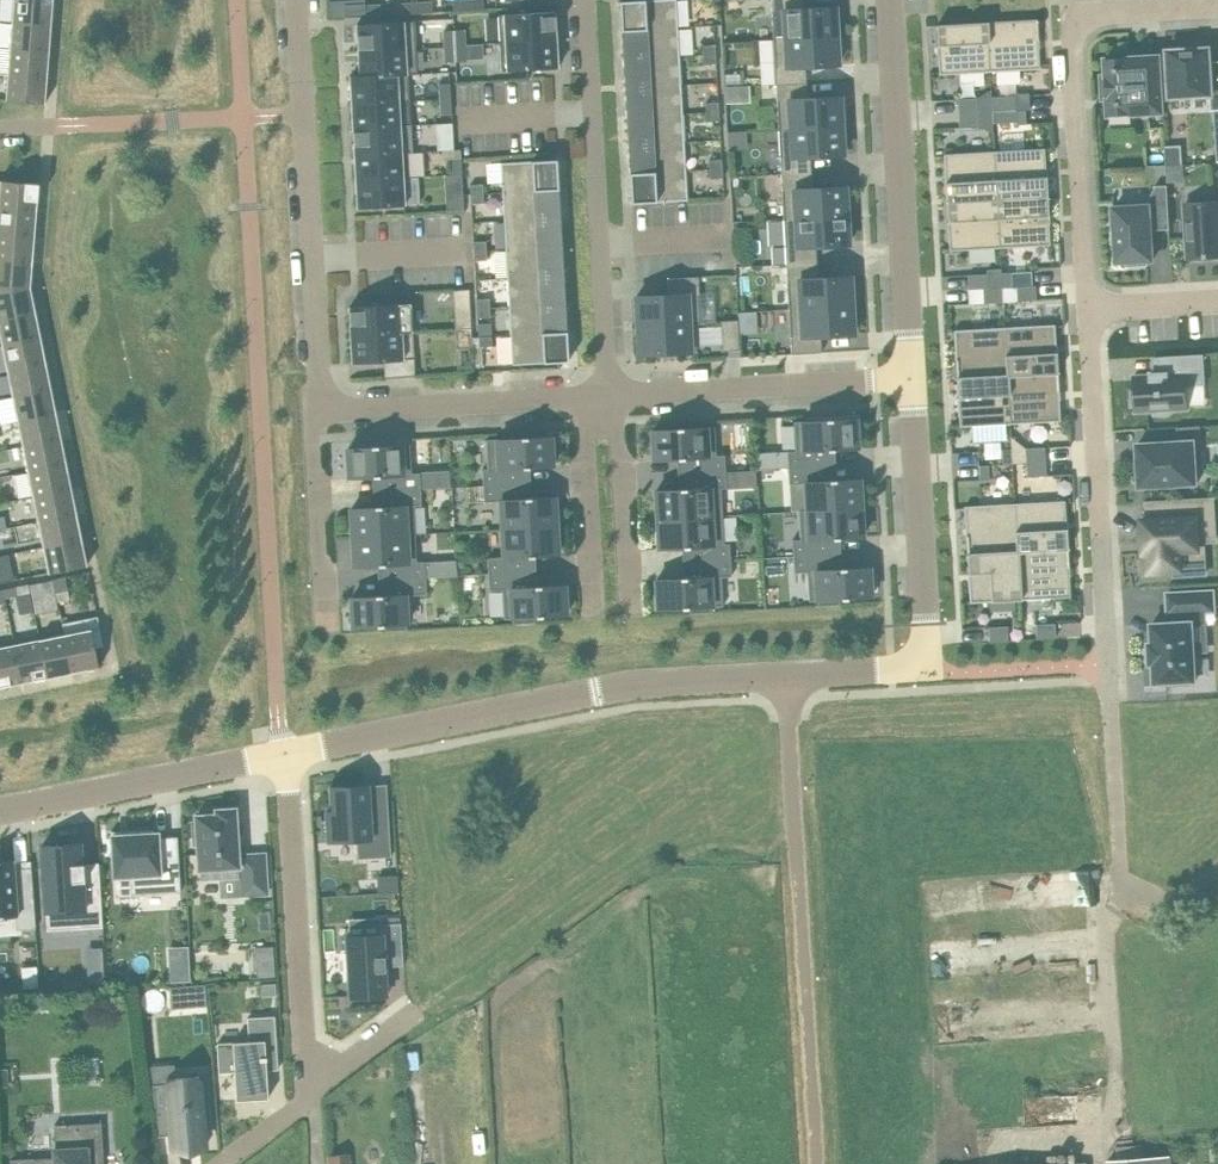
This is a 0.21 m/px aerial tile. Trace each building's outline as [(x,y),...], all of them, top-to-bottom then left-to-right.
[(12,22),(51,25),(53,0),(14,0),(12,22)] [(454,11),(469,10),(468,0),(453,0),(454,11)] [(484,2),(484,0),(468,0),(469,10),(484,9),(484,2)] [(621,30),(678,27),(676,0),(638,0),(620,1),(621,30)] [(772,10),(802,9),(801,0),(771,0),(772,10)] [(432,1),(417,2),(417,13),(432,12),(432,1)] [(417,2),(402,3),(402,14),(417,13),(417,2)] [(366,16),(365,5),(365,3),(344,4),(344,17),(366,16)] [(381,15),(380,4),(365,5),(366,16),(381,15)] [(802,9),(772,10),(774,39),(837,35),(835,7),(802,9)] [(499,14),(500,42),(556,39),(554,11),(499,14)] [(1037,19),(987,22),(990,71),(1040,68),(1038,48),(1039,48),(1039,39),(1038,39),(1037,19)] [(357,23),(359,50),(416,47),(415,20),(357,23)] [(12,22),(10,48),(49,51),(51,25),(12,22)] [(940,74),(990,71),(987,22),(937,25),(938,45),(937,45),(937,54),(938,54),(940,74)] [(621,30),(623,59),(680,56),(678,27),(621,30)] [(465,29),(454,30),(455,45),(466,44),(465,29)] [(454,31),(443,32),(444,46),(455,45),(454,30),(454,31)] [(837,35),(774,39),(775,68),(805,66),(839,64),(837,35)] [(558,67),(556,39),(500,42),(502,71),(558,67)] [(466,44),(455,45),(456,60),(466,60),(466,44)] [(715,44),(703,45),(703,55),(716,54),(715,44)] [(456,61),(456,60),(455,45),(444,46),(445,62),(456,61)] [(418,73),(416,47),(359,50),(360,75),(351,76),(351,77),(418,73)] [(1211,61),(1210,47),(1167,50),(1170,97),(1211,95),(1212,110),(1217,109),(1217,61),(1211,61)] [(10,48),(8,73),(47,76),(49,51),(10,48)] [(716,54),(703,55),(704,64),(717,63),(716,54)] [(1160,55),(1106,58),(1107,74),(1101,75),(1102,99),(1108,99),(1109,115),(1164,112),(1160,55)] [(623,59),(625,88),(681,84),(680,56),(623,59)] [(775,68),(776,84),(806,82),(805,66),(775,68)] [(8,73),(6,100),(45,103),(47,76),(8,73)] [(351,77),(352,103),(410,99),(408,74),(418,74),(418,73),(351,77)] [(740,74),(724,75),(725,87),(740,86),(740,74)] [(776,84),(777,100),(807,99),(806,82),(776,84)] [(440,99),(451,98),(450,83),(439,84),(440,99)] [(683,113),(681,84),(625,88),(626,117),(683,113)] [(1015,95),(991,97),(992,111),(1016,110),(1015,95)] [(807,99),(777,100),(779,129),(842,125),(840,97),(807,99)] [(958,98),(959,113),(978,112),(977,97),(958,98)] [(452,113),(451,98),(440,99),(441,114),(452,113)] [(352,103),(354,129),(400,126),(398,102),(410,102),(410,99),(352,103)] [(719,102),(706,102),(706,112),(719,111),(719,102)] [(1025,109),(1016,110),(1017,124),(1026,124),(1025,109)] [(720,121),(719,111),(706,112),(707,121),(720,121)] [(959,127),(979,126),(978,112),(959,113),(959,127)] [(626,117),(628,145),(685,142),(683,113),(626,117)] [(842,125),(779,129),(780,157),(810,156),(844,154),(842,125)] [(354,129),(355,155),(401,152),(401,151),(400,126),(354,129)] [(442,135),(443,150),(454,150),(453,134),(442,135)] [(628,145),(630,174),(686,171),(685,142),(628,145)] [(1181,145),(1166,146),(1167,165),(1182,164),(1181,145)] [(1044,148),(994,151),(997,199),(1047,196),(1046,177),(1047,177),(1046,169),(1045,169),(1044,148)] [(401,151),(401,152),(355,155),(357,181),(403,178),(409,178),(407,151),(401,151)] [(947,202),(997,199),(994,151),(944,154),(945,174),(944,175),(945,183),(946,183),(947,202)] [(781,174),(811,172),(810,156),(780,157),(781,174)] [(451,174),(462,173),(461,159),(461,158),(450,159),(451,174)] [(501,162),(502,192),(559,189),(557,159),(501,162)] [(722,159),(709,159),(710,169),(723,168),(722,159)] [(1182,164),(1167,165),(1168,182),(1183,181),(1182,164)] [(723,168),(710,169),(710,178),(723,178),(723,168)] [(630,174),(631,203),(688,200),(686,171),(630,174)] [(812,188),(811,172),(781,174),(782,190),(812,188)] [(462,173),(451,174),(447,174),(449,211),(464,210),(462,173)] [(357,181),(358,208),(404,205),(403,178),(357,181)] [(39,183),(0,180),(0,207),(37,210),(39,183)] [(470,184),(471,194),(484,193),(483,184),(470,184)] [(1147,205),(1114,207),(1114,209),(1111,209),(1112,226),(1115,226),(1118,262),(1129,261),(1129,265),(1147,264),(1147,260),(1153,259),(1152,230),(1170,229),(1168,184),(1155,185),(1155,187),(1147,205)] [(812,188),(782,190),(784,219),(847,215),(845,186),(812,188)] [(502,192),(504,221),(561,217),(559,189),(502,192)] [(471,194),(471,203),(484,203),(484,193),(471,194)] [(1047,196),(997,199),(1000,247),(1050,244),(1049,224),(1050,224),(1049,215),(1048,215),(1047,196)] [(1000,247),(997,199),(947,202),(948,221),(947,221),(947,230),(949,230),(950,250),(1000,247)] [(1186,203),(1189,258),(1217,256),(1217,201),(1186,203)] [(35,236),(37,210),(0,207),(0,233),(35,236)] [(847,215),(784,219),(786,247),(815,245),(849,244),(847,215)] [(504,221),(506,249),(562,246),(561,217),(504,221)] [(33,261),(35,236),(0,233),(0,259),(33,261)] [(473,241),(474,251),(487,250),(486,241),(473,241)] [(786,247),(786,264),(816,262),(815,245),(786,247)] [(506,249),(507,278),(564,275),(562,246),(506,249)] [(475,260),(487,260),(487,250),(474,251),(475,260)] [(31,287),(33,261),(0,259),(0,289),(31,287)] [(816,262),(786,264),(787,280),(817,278),(816,262)] [(1002,287),(1012,286),(1011,272),(1001,273),(1002,287)] [(968,274),(969,289),(983,288),(988,288),(987,273),(968,274)] [(507,278),(509,307),(565,303),(564,275),(507,278)] [(817,278),(787,280),(789,308),(852,305),(851,276),(817,278)] [(669,295),(699,293),(698,277),(668,278),(669,295)] [(1036,300),(1035,285),(1016,286),(1017,301),(1036,300)] [(36,312),(31,287),(0,289),(0,319),(36,312)] [(1002,287),(988,288),(983,288),(984,303),(1003,302),(1002,287)] [(669,295),(636,297),(638,325),(701,322),(699,293),(669,295)] [(490,298),(477,299),(477,308),(490,307),(490,298)] [(350,306),(351,334),(413,331),(411,303),(350,306)] [(509,307),(511,335),(567,332),(565,303),(509,307)] [(852,305),(789,308),(791,337),(821,335),(854,333),(852,305)] [(477,308),(478,318),(491,317),(490,307),(477,308)] [(2,345),(41,337),(36,312),(0,319),(0,335),(2,345)] [(471,327),(470,312),(460,313),(460,328),(471,327)] [(723,351),(740,350),(738,320),(721,321),(723,351)] [(701,322),(638,325),(639,354),(697,351),(695,323),(701,323),(701,322)] [(1004,327),(1007,375),(1057,372),(1056,353),(1057,353),(1057,345),(1056,345),(1054,324),(1004,327)] [(957,378),(1007,375),(1004,327),(954,330),(955,351),(954,351),(955,359),(956,359),(957,378)] [(384,377),(415,376),(414,357),(403,358),(401,333),(413,332),(413,331),(351,334),(353,363),(383,361),(384,377)] [(511,335),(512,365),(561,362),(561,361),(569,361),(567,332),(511,335)] [(822,352),(821,335),(791,337),(792,354),(822,352)] [(479,337),(480,346),(492,346),(492,336),(479,337)] [(2,345),(7,370),(46,362),(41,337),(2,345)] [(1170,409),(1188,408),(1187,384),(1206,383),(1204,354),(1159,356),(1160,372),(1151,373),(1151,375),(1134,376),(1135,391),(1130,391),(1131,406),(1136,406),(1136,411),(1154,410),(1154,415),(1170,414),(1170,409)] [(7,370),(12,395),(51,387),(46,362),(7,370)] [(1057,372),(1007,375),(1010,423),(1060,420),(1059,400),(1060,400),(1059,391),(1058,391),(1057,372)] [(960,426),(1010,423),(1007,375),(957,378),(958,397),(957,397),(958,406),(959,406),(960,426)] [(12,395),(17,421),(56,413),(51,387),(12,395)] [(17,421),(23,446),(61,438),(56,413),(17,421)] [(788,467),(824,465),(823,451),(857,449),(855,418),(794,421),(796,450),(787,451),(788,467)] [(1140,480),(1140,486),(1197,483),(1195,441),(1202,441),(1201,425),(1177,427),(1178,441),(1138,443),(1139,462),(1134,462),(1136,480),(1140,480)] [(689,458),(690,473),(725,471),(725,455),(708,456),(706,426),(653,429),(655,460),(689,458)] [(483,485),(519,483),(518,468),(552,466),(551,435),(486,439),(488,468),(483,469),(483,485)] [(23,446),(28,471),(67,463),(61,438),(23,446)] [(385,491),(421,489),(420,472),(411,473),(410,444),(348,447),(350,478),(384,476),(385,491)] [(1025,448),(1026,462),(1046,461),(1045,447),(1025,448)] [(1011,449),(1002,449),(1003,464),(1012,463),(1011,449)] [(1026,462),(1027,477),(1046,476),(1046,461),(1026,462)] [(28,471),(33,496),(72,488),(67,463),(28,471)] [(799,510),(799,511),(861,508),(859,478),(825,480),(824,465),(788,467),(789,484),(806,483),(808,509),(799,510)] [(989,465),(979,465),(980,480),(989,479),(989,465)] [(448,468),(421,469),(421,486),(449,485),(448,468)] [(726,487),(725,471),(690,473),(691,488),(656,490),(658,519),(723,516),(721,488),(726,487)] [(501,500),(503,528),(556,525),(554,496),(520,498),(519,483),(483,485),(484,501),(501,500)] [(33,496),(38,521),(77,513),(72,488),(33,496)] [(422,505),(421,489),(385,491),(386,506),(352,507),(353,537),(415,534),(413,506),(422,505)] [(1213,495),(1146,499),(1146,501),(1151,500),(1152,518),(1142,518),(1144,541),(1148,541),(1150,571),(1176,569),(1176,574),(1206,572),(1204,544),(1200,545),(1197,498),(1213,497),(1213,495)] [(1015,503),(1017,551),(1068,548),(1066,529),(1067,529),(1067,521),(1066,521),(1065,500),(1015,503)] [(967,554),(1017,551),(1015,503),(965,506),(966,526),(965,527),(965,535),(966,535),(967,554)] [(792,539),(793,556),(829,554),(828,539),(862,537),(861,508),(799,511),(801,539),(792,539)] [(38,521),(43,547),(82,539),(77,513),(38,521)] [(724,544),(723,516),(658,519),(660,549),(694,547),(695,562),(731,560),(730,543),(724,544)] [(488,557),(489,574),(524,572),(523,557),(558,555),(556,525),(503,528),(505,556),(488,557)] [(417,561),(415,534),(353,537),(355,567),(389,565),(390,579),(426,577),(425,561),(417,561)] [(87,565),(82,539),(43,547),(48,573),(87,565)] [(1017,551),(1020,599),(1070,596),(1069,576),(1070,576),(1070,567),(1069,567),(1068,548),(1017,551)] [(970,602),(1020,599),(1017,551),(967,554),(968,573),(967,573),(968,582),(969,582),(970,602)] [(830,568),(829,554),(793,556),(794,572),(807,572),(809,601),(818,600),(818,605),(840,604),(840,599),(871,597),(869,566),(830,568)] [(0,556),(0,583),(2,582),(13,580),(7,555),(0,556)] [(765,558),(766,575),(790,573),(789,557),(765,558)] [(731,560),(695,562),(696,576),(657,579),(659,610),(690,608),(690,613),(712,612),(712,606),(723,606),(721,577),(732,576),(731,560)] [(525,586),(524,572),(489,574),(489,590),(503,589),(504,618),(513,618),(513,623),(533,622),(533,617),(566,615),(564,584),(525,586)] [(66,577),(54,580),(58,600),(70,597),(66,577)] [(427,594),(426,577),(390,579),(391,594),(352,596),(354,627),(385,625),(385,631),(407,629),(405,595),(427,594)] [(28,584),(30,592),(42,590),(40,582),(28,584)] [(30,592),(28,584),(17,587),(18,594),(30,592)] [(1154,663),(1155,683),(1175,682),(1175,685),(1192,684),(1192,681),(1196,680),(1193,622),(1204,621),(1203,611),(1215,610),(1213,591),(1167,593),(1169,623),(1152,624),(1153,643),(1149,643),(1151,663),(1154,663)] [(98,616),(63,623),(65,634),(72,672),(99,667),(95,647),(104,646),(100,626),(98,616)] [(1036,624),(1037,638),(1056,637),(1055,623),(1036,624)] [(989,641),(1008,640),(1007,626),(988,627),(989,641)] [(65,634),(39,639),(47,678),(72,672),(65,634)] [(39,639),(14,644),(22,683),(47,678),(39,639)] [(0,647),(0,687),(22,683),(14,644),(0,647)] [(357,785),(330,787),(331,811),(326,812),(328,839),(358,837),(359,858),(391,856),(387,788),(357,790),(357,785)] [(235,808),(217,810),(217,814),(197,816),(197,820),(192,821),(194,845),(198,844),(201,880),(219,879),(237,878),(238,894),(267,893),(265,853),(238,855),(238,851),(240,851),(239,828),(236,828),(235,808)] [(114,830),(111,830),(114,876),(130,875),(131,894),(181,891),(177,836),(158,837),(158,832),(154,833),(154,828),(128,830),(128,834),(114,835),(114,830)] [(81,842),(42,845),(47,930),(103,927),(100,874),(84,874),(84,863),(82,863),(81,842)] [(0,855),(0,916),(15,915),(16,929),(36,928),(31,867),(15,868),(14,859),(1,860),(0,855)] [(398,875),(377,876),(378,893),(399,892),(398,875)] [(992,877),(993,907),(1054,905),(1053,875),(992,877)] [(350,998),(385,996),(383,967),(404,966),(401,923),(381,925),(381,935),(346,937),(350,998)] [(945,943),(946,971),(1036,968),(1035,940),(945,943)] [(273,945),(255,947),(257,977),(275,976),(273,945)] [(37,968),(21,969),(23,990),(38,989),(37,968)] [(188,969),(171,970),(171,981),(189,980),(188,969)] [(104,970),(87,971),(88,985),(105,984),(104,970)] [(206,982),(171,984),(172,1006),(208,1003),(206,982)] [(275,983),(261,984),(262,996),(276,995),(275,983)] [(233,1043),(216,1044),(218,1073),(232,1072),(235,1072),(237,1100),(270,1098),(267,1046),(277,1045),(276,1017),(248,1018),(250,1042),(233,1043)] [(8,1087),(7,1069),(0,1069),(0,1087),(8,1087)] [(175,1082),(152,1084),(157,1136),(171,1135),(172,1149),(205,1146),(203,1120),(210,1119),(208,1092),(201,1092),(199,1075),(174,1077),(175,1082)] [(102,1122),(54,1125),(55,1149),(54,1149),(54,1157),(10,1159),(11,1163),(104,1163),(102,1122)] [(1113,1158),(1113,1163),(1176,1163),(1176,1154),(1113,1158)] [(349,1155),(330,1156),(330,1163),(350,1163),(349,1155)]
